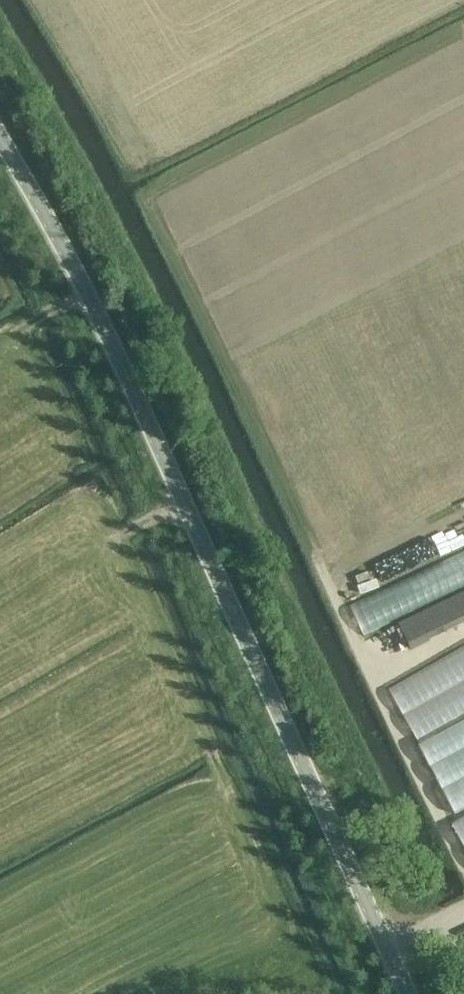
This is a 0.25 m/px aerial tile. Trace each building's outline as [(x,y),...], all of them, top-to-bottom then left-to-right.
[(398,625),(411,650),(463,624),(463,592),(398,625)]
